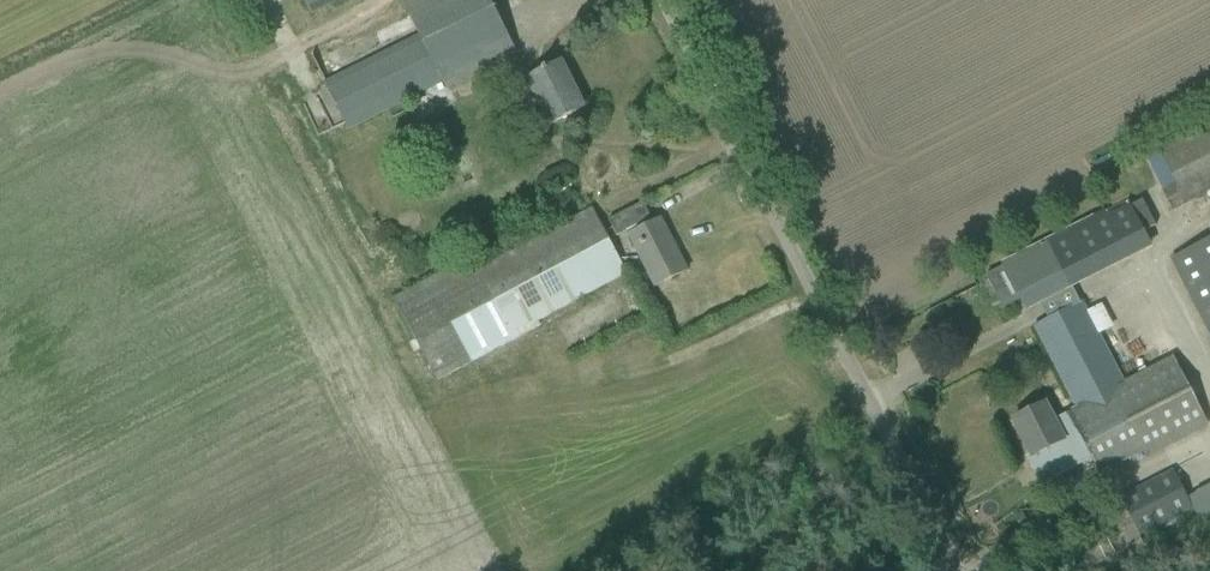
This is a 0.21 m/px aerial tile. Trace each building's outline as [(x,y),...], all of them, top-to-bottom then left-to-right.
[(310,13),(336,0),(303,0),(310,13)] [(325,82),(349,131),(442,84),(444,88),(493,63),(514,53),(488,0),(402,0),(406,7),(419,34),(325,82)] [(542,72),(526,80),(549,125),(584,108),(561,62),(549,68),(547,65),(540,69),(542,72)] [(1173,213),(1209,194),(1209,119),(1156,147),(1175,183),(1162,190),(1173,213)] [(644,200),(611,218),(619,234),(653,216),(644,200)] [(1003,264),(1026,310),(1150,247),(1126,201),(1003,264)] [(537,320),(628,271),(594,207),(478,269),(470,256),(391,297),(436,382),(542,327),(537,320)] [(629,235),(656,287),(687,271),(661,219),(629,235)] [(1171,260),(1209,336),(1209,239),(1171,260)] [(1044,404),(1013,420),(1033,457),(1064,441),(1063,440),(1078,433),(1099,474),(1143,452),(1145,457),(1208,425),(1173,359),(1124,384),(1083,302),(1056,316),(1035,327),(1077,409),(1053,421),(1044,404)] [(1195,511),(1172,468),(1117,498),(1140,541),(1195,511)]
